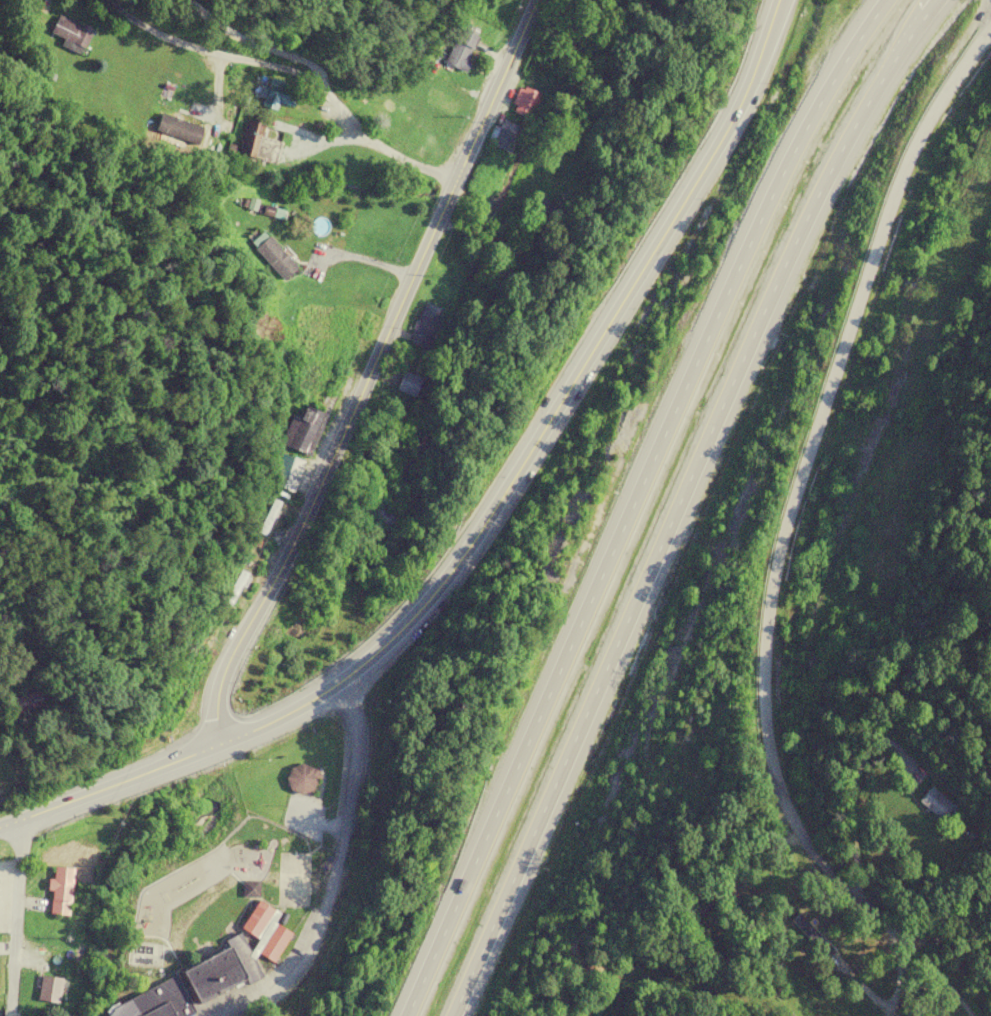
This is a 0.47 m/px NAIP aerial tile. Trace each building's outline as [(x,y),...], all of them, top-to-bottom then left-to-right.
[(47,40),(82,55),(93,31),(58,15),(47,40)] [(477,37),(459,30),(445,65),(464,72),(477,37)] [(299,86),(269,81),(265,106),(295,111),(299,86)] [(508,110),(532,122),(544,98),(520,86),(508,110)] [(196,147),(203,129),(160,114),(153,132),(196,147)] [(521,129),(502,119),(489,144),(508,154),(521,129)] [(275,167),(284,132),(244,122),(235,156),(275,167)] [(298,267),(266,236),(252,250),(284,281),(298,267)] [(410,335),(417,350),(429,344),(422,330),(410,335)] [(419,380),(403,374),(396,391),(413,397),(419,380)] [(322,416),(300,407),(284,447),(306,456),(322,416)] [(291,493),(304,464),(282,455),(270,485),(291,493)] [(278,503),(271,500),(260,534),(266,536),(278,503)] [(317,767),(288,767),(288,792),(317,792),(317,767)] [(918,801),(941,824),(954,810),(931,787),(918,801)] [(48,915),(69,916),(71,868),(53,867),(52,880),(50,880),(48,915)] [(195,1015),(198,1011),(190,1005),(192,1001),(250,984),(247,983),(260,979),(254,956),(260,954),(271,963),(292,936),(274,922),(279,916),(259,900),(239,927),(258,942),(241,964),(232,952),(176,968),(179,982),(120,998),(106,1015),(196,1015),(195,1015)] [(831,949),(798,914),(790,921),(824,956),(831,949)] [(63,980),(41,976),(37,1000),(58,1004),(63,980)]
